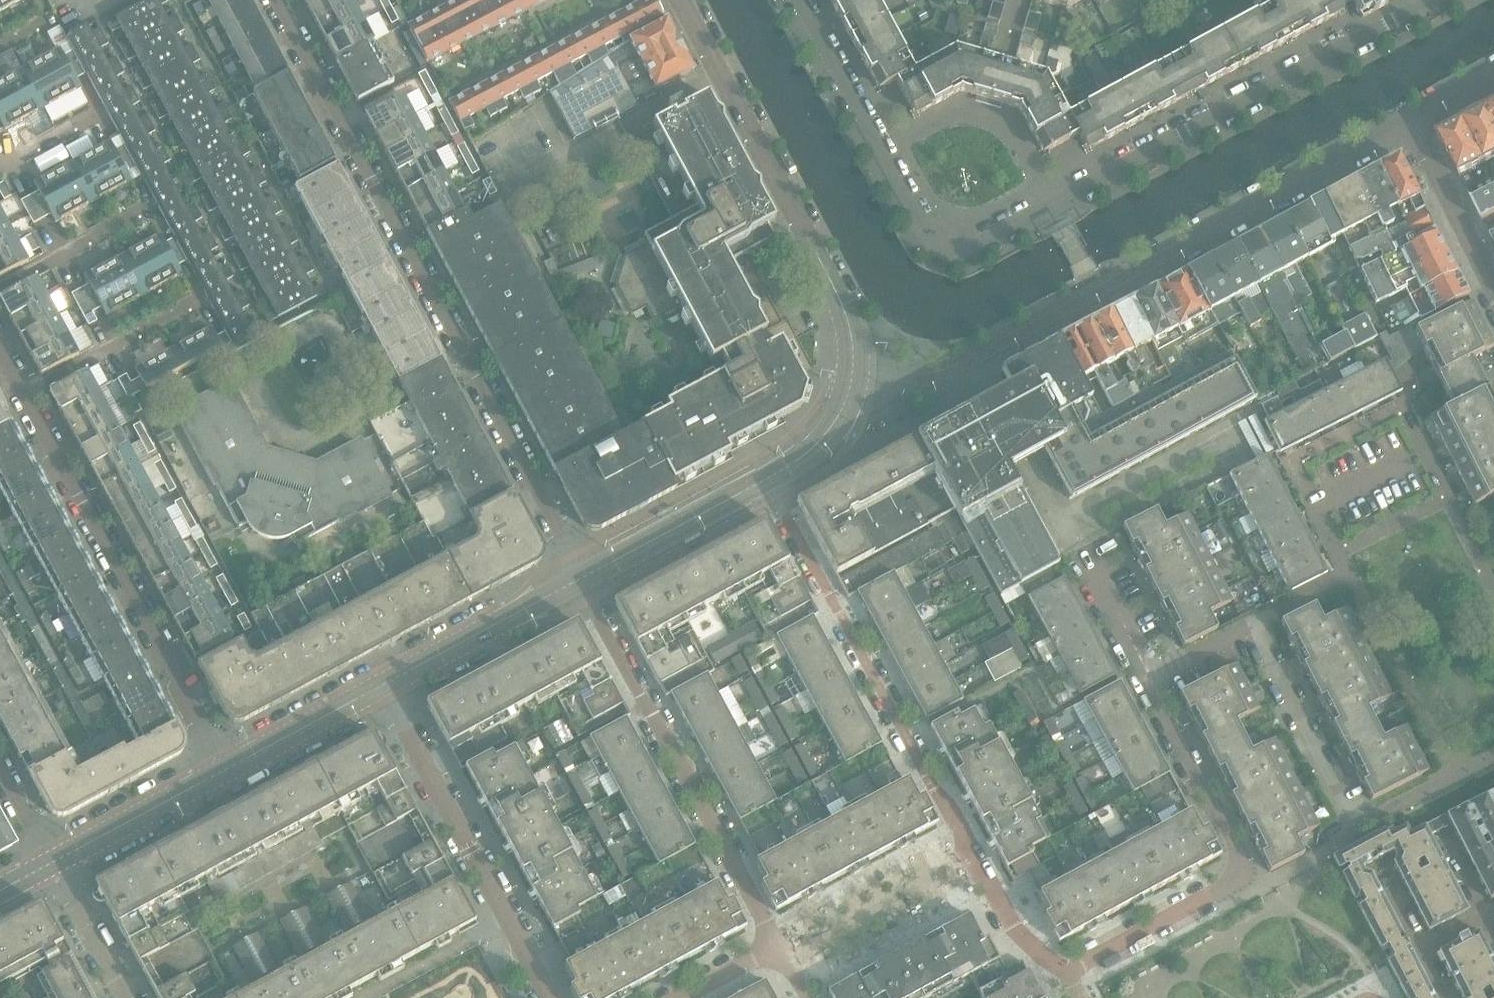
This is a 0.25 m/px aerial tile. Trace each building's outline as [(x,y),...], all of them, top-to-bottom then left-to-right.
[(21,0),(0,0),(0,11),(21,0)] [(159,6),(166,3),(165,2),(167,1),(167,0),(151,0),(135,8),(143,23),(162,13),(159,6)] [(249,0),(204,0),(203,0),(213,19),(249,0)] [(259,19),(249,0),(213,19),(224,38),(259,19)] [(353,1),(352,0),(310,0),(304,3),(315,22),(353,1)] [(387,0),(378,0),(383,10),(391,6),(387,0)] [(458,0),(456,0),(441,8),(460,44),(476,36),(458,0)] [(479,0),(458,0),(476,36),(493,27),(479,0)] [(499,0),(479,0),(493,27),(509,19),(499,0)] [(526,0),(499,0),(509,19),(530,8),(526,0)] [(656,0),(643,0),(635,5),(645,25),(654,21),(655,23),(666,19),(656,0)] [(877,3),(875,0),(829,0),(850,39),(886,19),(877,3)] [(1081,0),(1037,0),(1066,8),(1081,0)] [(1191,0),(1184,0),(1183,0),(1187,8),(1194,4),(1191,0)] [(1272,4),(1267,6),(1264,0),(1262,0),(1251,6),(1254,13),(1220,32),(1239,67),(1290,40),(1272,4)] [(1342,6),(1352,0),(1279,0),(1272,4),(1290,40),(1337,14),(1334,10),(1342,6)] [(1352,0),(1362,18),(1387,4),(1385,1),(1386,0),(1352,0)] [(325,41),(363,20),(353,1),(315,22),(325,41)] [(999,21),(1004,5),(992,1),(987,18),(999,21)] [(205,14),(199,3),(192,7),(198,18),(205,14)] [(645,25),(635,5),(617,14),(631,39),(640,33),(637,29),(645,25)] [(398,20),(391,6),(383,10),(391,24),(398,20)] [(143,23),(135,8),(107,24),(111,31),(113,30),(114,31),(121,27),(124,34),(143,23)] [(460,44),(441,8),(425,17),(444,53),(460,44)] [(1035,32),(1040,15),(1028,12),(1023,28),(1035,32)] [(151,38),(179,23),(175,16),(173,17),(173,16),(166,20),(162,13),(143,23),(151,38)] [(631,39),(617,14),(602,22),(613,42),(620,38),(624,44),(629,40),(631,39)] [(955,37),(961,19),(948,15),(943,34),(955,37)] [(444,53),(425,17),(408,25),(427,62),(444,53)] [(269,37),(259,19),(224,38),(235,55),(269,37)] [(631,39),(629,40),(653,88),(654,91),(693,70),(666,19),(655,23),(640,33),(631,39)] [(914,70),(904,53),(886,19),(850,39),(875,84),(880,82),(883,87),(895,80),(914,70)] [(336,62),(374,41),(363,20),(325,41),(336,62)] [(613,42),(602,22),(584,31),(600,60),(608,55),(603,47),(613,42)] [(123,53),(151,38),(143,23),(124,34),(128,40),(120,44),(121,45),(119,46),(123,53)] [(178,42),(174,36),(182,32),(181,31),(183,30),(179,23),(151,38),(159,53),(178,42)] [(989,57),(997,27),(986,24),(985,27),(979,44),(985,46),(982,55),(989,57)] [(74,52),(103,36),(99,29),(98,30),(97,29),(90,33),(86,26),(66,37),(74,52)] [(224,51),(213,29),(206,33),(217,54),(224,51)] [(394,83),(377,53),(402,40),(396,29),(374,41),(336,62),(358,102),(394,83)] [(416,41),(410,30),(403,34),(409,45),(416,41)] [(600,60),(584,31),(567,40),(578,60),(587,55),(592,65),(600,60)] [(1239,67),(1220,32),(1170,59),(1189,95),(1239,67)] [(1030,48),(1033,38),(1021,34),(1018,44),(1030,48)] [(102,56),(98,49),(106,45),(105,44),(107,43),(103,36),(74,52),(82,66),(102,56)] [(279,56),(269,37),(235,55),(245,74),(279,56)] [(159,53),(151,38),(123,53),(127,60),(129,59),(129,60),(136,56),(140,63),(159,53)] [(550,92),(549,92),(549,93),(573,138),(574,140),(593,129),(594,131),(618,119),(617,117),(637,106),(633,99),(653,88),(629,40),(624,44),(615,50),(608,55),(600,60),(592,65),(583,71),(575,76),(568,80),(559,85),(550,92)] [(570,65),(578,60),(567,40),(551,49),(568,80),(575,76),(570,65)] [(421,52),(416,41),(409,45),(414,56),(421,52)] [(167,67),(195,52),(191,45),(189,46),(189,45),(182,49),(178,42),(159,53),(167,67)] [(989,100),(1000,60),(989,57),(982,55),(954,47),(914,70),(895,80),(912,111),(918,108),(920,112),(959,91),(989,100)] [(32,88),(70,67),(79,62),(72,51),(63,56),(59,48),(21,69),(32,88)] [(568,80),(551,49),(533,58),(544,78),(553,73),(559,85),(568,80)] [(198,79),(190,65),(198,61),(197,60),(199,59),(195,52),(167,67),(183,97),(211,82),(207,75),(205,76),(205,75),(198,79)] [(427,63),(421,52),(414,56),(420,67),(427,63)] [(139,82),(167,67),(159,53),(140,63),(144,69),(136,73),(137,74),(135,75),(139,82)] [(90,81),(119,65),(115,58),(113,59),(113,58),(106,62),(102,56),(82,66),(90,81)] [(288,74),(287,73),(279,56),(245,74),(255,92),(288,74)] [(544,78),(533,58),(516,67),(532,96),(541,91),(536,82),(544,78)] [(1055,74),(1058,61),(1047,59),(1044,71),(1055,74)] [(1189,95),(1170,59),(1101,97),(1120,132),(1189,95)] [(1068,115),(1051,83),(1046,74),(1000,60),(989,100),(1018,109),(1040,148),(1044,145),(1047,151),(1078,134),(1068,115)] [(81,88),(76,79),(85,74),(79,62),(70,67),(32,88),(43,109),(81,88)] [(238,76),(232,64),(224,69),(231,80),(238,76)] [(118,85),(114,78),(121,74),(121,73),(123,72),(119,65),(90,81),(98,95),(118,85)] [(183,97),(167,67),(139,82),(143,90),(144,89),(145,89),(152,85),(159,99),(152,103),(153,104),(151,105),(155,112),(183,97)] [(532,96),(516,67),(498,76),(509,96),(519,91),(524,100),(532,96)] [(32,88),(21,69),(0,80),(0,106),(32,88)] [(438,94),(425,71),(418,75),(430,98),(438,94)] [(260,113),(298,93),(288,74),(255,92),(252,93),(256,99),(253,101),(260,113)] [(509,96),(498,76),(481,85),(496,115),(507,109),(502,100),(509,96)] [(210,101),(206,95),(213,91),(213,90),(215,89),(211,82),(183,97),(191,111),(210,101)] [(107,112),(135,96),(131,87),(129,88),(128,87),(121,91),(118,85),(98,95),(107,112)] [(496,115),(481,85),(465,94),(476,114),(485,109),(490,118),(496,115)] [(0,106),(0,121),(5,129),(7,128),(43,109),(32,88),(0,106)] [(249,96),(245,89),(234,95),(238,102),(249,96)] [(270,130),(307,110),(298,93),(260,113),(270,130)] [(375,135),(413,115),(403,94),(364,115),(375,135)] [(474,126),(469,118),(476,114),(465,94),(448,103),(449,105),(449,104),(459,123),(460,122),(464,131),(465,130),(472,142),(478,138),(472,127),(474,126)] [(133,114),(130,107),(137,103),(139,101),(135,96),(107,112),(114,124),(133,114)] [(740,290),(734,279),(734,278),(736,277),(729,263),(774,239),(767,226),(774,222),(707,96),(683,109),(679,101),(667,107),(671,115),(628,138),(640,161),(644,158),(654,177),(650,179),(673,221),(656,230),(659,237),(647,244),(624,256),(615,287),(631,316),(645,308),(653,322),(681,307),(711,362),(720,357),(728,370),(666,405),(669,410),(641,425),(673,483),(730,452),(727,446),(800,408),(806,387),(781,339),(756,353),(749,340),(763,333),(764,334),(766,333),(765,332),(763,333),(756,320),(759,319),(758,317),(755,319),(749,306),(751,305),(750,303),(748,304),(741,292),(744,291),(743,289),(740,290)] [(191,111),(183,97),(155,112),(158,119),(160,118),(161,119),(168,115),(172,122),(191,111)] [(1120,132),(1101,97),(1068,115),(1078,134),(1084,146),(1090,143),(1092,147),(1120,132)] [(199,126),(227,111),(223,104),(221,105),(221,104),(213,108),(210,101),(191,111),(199,126)] [(451,119),(443,105),(436,109),(444,123),(451,119)] [(1489,107),(1464,121),(1485,162),(1493,158),(1493,116),(1489,107)] [(280,147),(316,127),(307,110),(270,130),(280,147)] [(170,141),(199,126),(191,111),(172,122),(175,128),(168,132),(169,133),(167,134),(170,141)] [(226,131),(222,124),(229,120),(229,119),(231,118),(227,111),(199,126),(207,141),(226,131)] [(121,139),(150,123),(146,116),(145,117),(144,116),(137,120),(133,114),(114,124),(121,139)] [(385,154),(424,134),(413,115),(375,135),(385,154)] [(458,133),(451,119),(444,123),(451,137),(458,133)] [(1485,162),(1464,121),(1442,133),(1440,139),(1459,176),(1485,162)] [(149,143),(145,136),(153,132),(152,132),(154,130),(150,123),(121,139),(129,153),(149,143)] [(207,141),(199,126),(170,141),(174,149),(176,148),(177,148),(184,144),(188,151),(207,141)] [(335,162),(323,140),(316,127),(280,147),(273,151),(265,137),(257,141),(265,155),(272,151),(282,169),(289,165),(299,182),(335,162)] [(217,160),(245,145),(239,134),(237,135),(237,134),(229,138),(226,131),(207,141),(217,160)] [(396,174),(434,153),(424,134),(385,154),(396,174)] [(83,182),(121,161),(129,156),(123,145),(114,150),(110,141),(72,162),(83,182)] [(217,160),(207,141),(188,151),(191,158),(184,162),(184,163),(183,164),(189,175),(197,170),(196,168),(211,161),(213,165),(218,162),(217,160)] [(137,168),(166,153),(162,145),(160,146),(160,145),(153,149),(149,143),(129,153),(137,168)] [(471,157),(464,143),(456,147),(464,161),(471,157)] [(244,165),(240,158),(247,154),(247,153),(249,152),(245,145),(217,160),(218,162),(225,175),(244,165)] [(165,172),(161,166),(168,162),(168,161),(170,160),(166,153),(137,168),(145,183),(165,172)] [(406,193),(444,172),(434,153),(396,174),(406,193)] [(93,202),(131,181),(127,173),(136,168),(129,156),(121,161),(83,182),(93,202)] [(479,171),(471,157),(464,161),(471,175),(479,171)] [(1417,196),(1400,161),(1393,159),(1378,167),(1397,206),(1394,208),(1400,221),(1423,208),(1417,196)] [(225,175),(218,162),(213,165),(211,161),(196,168),(197,170),(189,175),(193,182),(194,181),(195,182),(202,178),(206,185),(225,175)] [(36,182),(34,183),(38,191),(44,203),(83,182),(72,162),(36,182)] [(233,189),(261,175),(257,167),(255,168),(255,167),(247,171),(244,165),(225,175),(233,189)] [(368,224),(337,165),(294,188),(301,200),(325,247),(368,224)] [(1394,208),(1397,206),(1378,167),(1357,179),(1390,246),(1408,238),(1400,221),(1394,208)] [(602,176),(599,171),(576,182),(587,202),(610,190),(602,176)] [(153,197),(182,182),(178,174),(176,175),(175,175),(168,179),(165,172),(145,183),(153,197)] [(416,212),(454,192),(444,172),(406,193),(416,212)] [(204,204),(233,189),(225,175),(206,185),(209,192),(202,195),(201,197),(204,204)] [(260,194),(256,187),(263,184),(263,183),(265,182),(261,175),(233,189),(241,204),(260,194)] [(1491,175),(1465,188),(1472,201),(1482,222),(1493,215),(1493,181),(1491,175)] [(489,179),(482,182),(489,196),(496,193),(489,179)] [(1394,254),(1390,246),(1357,179),(1322,197),(1323,199),(1323,198),(1356,265),(1365,260),(1379,262),(1394,254)] [(4,182),(0,184),(0,194),(3,200),(11,196),(4,182)] [(83,182),(44,203),(50,214),(55,222),(57,221),(93,202),(83,182)] [(180,201),(177,194),(184,191),(184,190),(186,189),(182,182),(153,197),(161,212),(180,201)] [(241,204),(233,189),(204,204),(208,212),(210,211),(211,211),(218,208),(222,214),(241,204)] [(38,191),(29,196),(35,207),(44,203),(38,191)] [(426,231),(465,211),(454,192),(416,212),(426,231)] [(249,219),(277,204),(273,197),(271,198),(271,197),(264,201),(260,194),(241,204),(249,219)] [(29,196),(20,201),(27,212),(35,207),(29,196)] [(1375,302),(1356,265),(1323,198),(1323,199),(1322,197),(1312,202),(1313,204),(1313,205),(1322,223),(1334,243),(1329,246),(1333,254),(1341,267),(1365,315),(1377,336),(1378,335),(1388,330),(1374,303),(1375,302)] [(168,226),(197,211),(194,203),(192,205),(191,204),(184,208),(180,201),(161,212),(168,226)] [(1334,243),(1322,223),(1313,205),(1313,204),(1312,202),(1286,217),(1307,258),(1329,246),(1334,243)] [(44,203),(35,207),(42,219),(50,214),(44,203)] [(220,234),(249,219),(241,204),(222,214),(225,221),(218,225),(218,226),(217,227),(220,234)] [(276,224),(272,217),(279,213),(279,212),(281,211),(277,204),(249,219),(257,234),(276,224)] [(622,437),(613,420),(507,219),(499,206),(471,221),(466,212),(467,212),(466,211),(465,210),(465,211),(426,231),(582,524),(583,525),(587,529),(591,532),(596,531),(600,529),(676,489),(673,483),(641,425),(639,426),(640,427),(622,437)] [(35,207),(27,212),(33,224),(42,219),(35,207)] [(1433,229),(1423,208),(1400,221),(1408,238),(1416,234),(1417,237),(1433,229)] [(196,230),(192,224),(200,220),(199,219),(201,218),(197,211),(168,226),(176,241),(196,230)] [(1295,265),(1306,259),(1307,258),(1286,217),(1261,230),(1287,279),(1300,302),(1312,296),(1295,265)] [(257,234),(249,219),(220,234),(224,241),(226,240),(227,241),(234,237),(237,244),(257,234)] [(17,242),(7,223),(0,227),(0,251),(17,242)] [(265,249),(293,234),(289,226),(287,227),(279,230),(276,224),(257,234),(265,249)] [(336,266),(378,244),(368,224),(325,247),(336,266)] [(1456,273),(1433,229),(1417,237),(1416,234),(1408,238),(1390,246),(1394,254),(1379,262),(1365,260),(1356,265),(1375,302),(1405,289),(1409,296),(1456,273)] [(184,255),(213,240),(209,233),(207,234),(207,233),(200,237),(196,230),(176,241),(184,255)] [(1300,302),(1287,279),(1261,230),(1238,243),(1273,309),(1270,311),(1288,345),(1297,360),(1308,353),(1300,339),(1313,332),(1298,303),(1300,302)] [(40,248),(32,234),(24,238),(32,252),(40,248)] [(133,275),(171,254),(180,249),(174,238),(165,242),(160,234),(122,255),(133,275)] [(236,263),(265,249),(257,234),(237,244),(241,251),(234,255),(232,256),(236,263)] [(292,253),(288,247),(295,243),(295,242),(297,241),(293,234),(265,249),(273,263),(292,253)] [(212,259),(208,252),(215,249),(215,248),(217,247),(213,240),(184,255),(192,270),(212,259)] [(28,262),(17,242),(0,251),(0,277),(28,262)] [(1273,309),(1238,243),(1212,256),(1234,296),(1231,298),(1250,328),(1252,327),(1260,323),(1257,318),(1270,311),(1273,309)] [(409,302),(395,275),(390,266),(378,244),(336,266),(347,288),(367,325),(409,302)] [(144,295),(182,274),(177,266),(186,261),(180,249),(171,254),(133,275),(144,295)] [(273,263),(265,249),(236,263),(240,271),(242,270),(250,267),(253,273),(273,263)] [(281,278),(309,263),(305,256),(303,257),(303,256),(295,260),(292,253),(273,263),(281,278)] [(86,275),(84,276),(89,284),(95,296),(133,275),(122,255),(86,275)] [(1236,336),(1239,334),(1221,303),(1231,298),(1234,296),(1212,256),(1188,269),(1212,311),(1218,307),(1221,313),(1214,318),(1218,326),(1230,350),(1235,361),(1246,355),(1244,350),(1243,348),(1243,347),(1236,336)] [(200,285),(229,269),(225,262),(223,263),(223,262),(215,266),(212,259),(192,270),(200,285)] [(252,293),(281,278),(273,263),(253,273),(257,280),(250,284),(250,285),(248,286),(252,293)] [(308,283),(304,276),(311,272),(311,271),(313,270),(309,263),(281,278),(288,293),(308,283)] [(228,289),(224,282),(231,278),(231,277),(233,276),(229,269),(200,285),(208,299),(228,289)] [(1212,311),(1188,269),(1154,288),(1180,335),(1186,344),(1218,326),(1214,318),(1210,312),(1212,311)] [(1421,320),(1468,296),(1467,294),(1466,294),(1456,273),(1409,296),(1421,320)] [(133,275),(95,296),(101,307),(106,316),(108,314),(144,295),(133,275)] [(47,297),(37,277),(0,297),(0,301),(9,318),(47,297)] [(288,293),(281,278),(252,293),(256,300),(258,299),(258,300),(266,296),(269,303),(288,293)] [(297,308),(325,293),(321,285),(319,286),(318,286),(311,289),(308,283),(288,293),(297,308)] [(89,284),(80,289),(86,300),(95,296),(89,284)] [(1180,335),(1154,288),(1131,300),(1153,341),(1168,371),(1175,367),(1171,358),(1177,355),(1169,341),(1180,335)] [(80,289),(71,294),(77,305),(86,300),(80,289)] [(215,314),(244,298),(241,291),(239,292),(238,291),(231,295),(228,289),(208,299),(215,314)] [(297,308),(288,293),(269,303),(273,310),(266,314),(264,316),(268,323),(297,308)] [(95,296),(86,300),(92,312),(101,307),(95,296)] [(19,337),(58,316),(47,297),(9,318),(19,337)] [(243,317),(240,311),(247,307),(246,306),(248,305),(244,298),(215,314),(223,328),(243,317)] [(86,300),(77,305),(83,317),(92,312),(86,300)] [(1143,346),(1153,341),(1131,300),(1112,311),(1142,369),(1143,371),(1153,365),(1143,346)] [(441,361),(425,331),(409,302),(367,325),(388,363),(399,384),(423,370),(441,361)] [(1493,347),(1470,302),(1414,331),(1422,347),(1431,365),(1436,362),(1441,371),(1436,373),(1444,390),(1478,373),(1471,358),(1493,347)] [(1142,369),(1112,311),(1092,321),(1114,362),(1126,356),(1129,363),(1126,365),(1132,375),(1142,369)] [(30,355),(68,335),(58,316),(19,337),(30,355)] [(265,336),(260,326),(256,320),(254,321),(254,320),(247,324),(243,317),(223,328),(225,331),(230,342),(236,352),(265,336)] [(1106,367),(1114,362),(1092,321),(1062,337),(1060,338),(1060,340),(1081,379),(1093,373),(1111,407),(1137,394),(1132,384),(1127,387),(1124,382),(1116,386),(1106,367)] [(1422,347),(1414,331),(1411,324),(1390,335),(1388,330),(1378,335),(1394,368),(1422,347)] [(184,369),(222,348),(221,347),(230,342),(225,331),(216,336),(211,327),(173,348),(184,369)] [(1353,348),(1345,333),(1319,347),(1327,362),(1353,348)] [(40,375),(79,355),(68,335),(30,355),(40,375)] [(1059,563),(1006,467),(1028,455),(1042,447),(1071,499),(1255,399),(1235,361),(1230,350),(1160,389),(1158,385),(1138,396),(1137,394),(1111,407),(1100,414),(1081,379),(1060,340),(1059,339),(1001,370),(1009,386),(995,394),(914,438),(933,472),(955,511),(1001,595),(1019,585),(1035,576),(1053,566),(1059,563)] [(146,389),(184,369),(173,348),(134,369),(139,377),(121,387),(128,398),(145,389),(146,389)] [(1400,388),(1390,369),(1385,360),(1364,370),(1380,402),(1401,391),(1400,388)] [(451,380),(441,361),(423,370),(399,384),(409,402),(451,380)] [(60,411),(98,390),(87,370),(49,391),(60,411)] [(1380,402),(1364,370),(1344,380),(1360,412),(1380,402)] [(1493,439),(1493,404),(1491,399),(1486,402),(1482,393),(1487,390),(1478,373),(1444,390),(1452,406),(1430,417),(1452,461),(1493,439)] [(482,438),(467,409),(451,380),(409,402),(370,423),(401,482),(482,438)] [(1360,412),(1344,380),(1324,390),(1340,422),(1360,412)] [(316,465),(301,460),(301,461),(297,460),(294,461),(285,459),(284,455),(280,454),(265,449),(230,383),(186,407),(181,410),(179,412),(179,415),(179,417),(181,419),(183,420),(186,420),(191,429),(187,432),(238,528),(246,523),(250,529),(256,534),(262,538),(269,540),(276,541),(283,540),(291,537),(295,545),(368,506),(365,501),(375,496),(377,498),(380,499),(382,498),(384,496),(385,493),(384,490),(382,485),(359,442),(316,465)] [(70,430),(108,409),(98,390),(60,411),(70,430)] [(1340,422),(1324,390),(1304,401),(1320,432),(1340,422)] [(141,410),(137,403),(133,396),(126,400),(134,414),(141,410)] [(1320,432),(1304,401),(1284,411),(1300,442),(1320,432)] [(0,402),(0,430),(12,424),(0,402)] [(80,449),(118,428),(108,409),(70,430),(80,449)] [(1300,442),(1284,411),(1264,421),(1278,450),(1279,453),(1300,442)] [(147,436),(140,422),(132,426),(140,440),(147,436)] [(12,424),(0,430),(0,485),(35,466),(12,424)] [(90,468),(129,447),(118,428),(80,449),(90,468)] [(155,451),(147,436),(140,440),(148,455),(155,451)] [(513,496),(482,438),(401,482),(423,522),(431,539),(433,538),(434,539),(513,496)] [(955,511),(933,472),(914,438),(901,445),(884,455),(859,469),(858,468),(849,473),(806,497),(796,502),(802,513),(801,513),(836,575),(876,553),(955,511)] [(1452,461),(1474,504),(1493,494),(1493,439),(1452,461)] [(101,487),(139,466),(129,447),(90,468),(101,487)] [(1234,497),(1239,495),(1276,475),(1266,455),(1229,474),(1237,490),(1232,493),(1234,497)] [(168,475),(161,461),(153,464),(161,479),(168,475)] [(35,466),(0,485),(0,492),(9,509),(47,489),(35,466)] [(111,506),(149,485),(139,466),(101,487),(111,506)] [(176,489),(168,475),(161,479),(169,493),(176,489)] [(1249,514),(1286,495),(1276,475),(1239,495),(1247,510),(1241,513),(1244,517),(1249,514)] [(121,525),(160,504),(149,485),(111,506),(121,525)] [(58,509),(54,501),(47,489),(9,509),(21,530),(58,509)] [(1259,534),(1296,514),(1286,495),(1249,514),(1256,528),(1237,538),(1240,543),(1259,534)] [(542,551),(540,547),(513,496),(434,539),(441,553),(445,560),(467,601),(535,565),(537,564),(540,560),(541,556),(542,551)] [(189,513),(181,498),(174,503),(182,517),(189,513)] [(132,544),(170,523),(160,504),(121,525),(132,544)] [(70,531),(58,509),(21,530),(33,551),(70,531)] [(1208,557),(1195,533),(1186,514),(1164,526),(1156,510),(1122,527),(1131,545),(1136,542),(1141,551),(1135,554),(1151,585),(1208,557)] [(196,527),(189,513),(182,517),(189,531),(196,527)] [(1263,556),(1269,553),(1306,534),(1296,514),(1259,534),(1266,549),(1261,552),(1263,556)] [(441,553),(434,539),(433,538),(431,539),(423,522),(369,551),(412,631),(467,601),(445,560),(441,553)] [(743,583),(787,559),(767,522),(749,532),(748,528),(716,545),(739,588),(741,591),(746,588),(743,583)] [(142,563),(180,542),(170,523),(132,544),(142,563)] [(81,551),(70,531),(33,551),(44,572),(81,551)] [(1273,575),(1279,573),(1316,553),(1306,534),(1269,553),(1276,569),(1271,571),(1273,575)] [(969,551),(962,536),(953,541),(959,553),(961,556),(966,553),(969,551)] [(209,551),(202,537),(195,540),(202,555),(209,551)] [(5,538),(0,541),(0,547),(3,553),(11,549),(5,538)] [(152,581),(191,561),(180,542),(142,563),(152,581)] [(739,588),(716,545),(662,575),(677,602),(685,617),(739,588)] [(93,573),(81,551),(44,572),(56,594),(93,573)] [(217,565),(209,551),(202,555),(210,569),(217,565)] [(412,631),(369,551),(322,576),(365,656),(412,631)] [(1283,595),(1326,573),(1316,553),(1279,573),(1286,588),(1281,591),(1283,595)] [(1230,602),(1224,590),(1208,557),(1151,585),(1182,646),(1217,629),(1208,613),(1230,602)] [(981,573),(973,558),(965,562),(972,575),(973,577),(981,573)] [(816,612),(791,566),(787,559),(743,583),(746,588),(741,591),(767,638),(769,641),(775,637),(813,617),(817,615),(816,612)] [(163,600),(201,580),(191,561),(152,581),(163,600)] [(972,575),(965,562),(948,571),(955,585),(972,575)] [(1039,583),(1057,573),(1053,566),(1035,576),(1039,583)] [(0,571),(0,574),(5,583),(13,579),(7,567),(0,571)] [(28,580),(23,570),(15,574),(21,584),(28,580)] [(105,594),(93,573),(56,594),(67,615),(105,594)] [(988,587),(981,573),(973,577),(980,591),(988,587)] [(1061,581),(1060,579),(1057,573),(1039,583),(1043,591),(1061,581)] [(230,589),(222,575),(215,579),(223,593),(230,589)] [(685,617),(677,602),(662,575),(631,592),(632,595),(615,604),(635,642),(678,618),(681,623),(686,620),(685,617)] [(900,593),(890,575),(856,593),(867,612),(900,593)] [(365,656),(322,576),(265,607),(308,687),(365,656)] [(1032,621),(1037,619),(1075,598),(1073,595),(1068,588),(1069,587),(1063,577),(1060,579),(1061,581),(1043,591),(1039,583),(1035,576),(1019,585),(1035,614),(1030,617),(1032,621)] [(13,579),(5,583),(11,595),(19,590),(13,579)] [(37,596),(28,580),(21,584),(29,599),(37,596)] [(173,619),(211,599),(201,580),(163,600),(173,619)] [(238,603),(230,589),(223,593),(230,607),(238,603)] [(19,590),(11,595),(17,606),(25,602),(19,590)] [(876,629),(909,611),(900,593),(867,612),(876,629)] [(117,617),(105,594),(67,615),(79,637),(117,617)] [(1000,608),(992,594),(985,598),(992,612),(1000,608)] [(1043,640),(1085,617),(1084,614),(1083,615),(1079,607),(1080,607),(1075,598),(1037,619),(1045,634),(1040,636),(1043,640)] [(183,639),(222,618),(211,599),(173,619),(183,639)] [(14,608),(13,608),(17,615),(29,609),(25,602),(17,606),(14,608)] [(1310,680),(1366,652),(1344,608),(1322,620),(1314,604),(1280,622),(1310,680)] [(308,687),(265,607),(250,614),(256,626),(259,632),(197,664),(225,716),(228,720),(232,722),(236,723),(241,723),(243,722),(308,687)] [(1008,623),(1000,608),(992,612),(1000,627),(1008,623)] [(29,609),(17,615),(21,624),(22,624),(26,622),(34,617),(29,609)] [(886,647),(919,629),(909,611),(876,629),(886,647)] [(52,623),(46,612),(39,617),(45,628),(52,623)] [(251,628),(243,614),(236,617),(244,632),(251,628)] [(34,617),(26,622),(31,631),(32,632),(40,628),(39,627),(34,617)] [(129,639),(117,617),(79,637),(91,660),(129,639)] [(778,659),(785,655),(822,635),(813,617),(775,637),(769,641),(750,650),(743,654),(750,668),(758,664),(755,658),(772,648),(778,659)] [(1058,657),(1096,637),(1094,633),(1093,634),(1089,626),(1090,626),(1085,617),(1043,640),(1040,642),(1049,657),(1051,656),(1053,660),(1058,657)] [(194,658),(233,638),(222,618),(183,639),(194,658)] [(714,671),(690,627),(686,620),(681,623),(678,618),(635,642),(665,697),(670,694),(707,675),(714,671)] [(762,638),(753,622),(730,635),(738,651),(762,638)] [(58,634),(52,623),(45,628),(50,638),(58,634)] [(600,662),(579,624),(562,634),(560,630),(528,648),(543,674),(551,689),(554,694),(564,688),(561,683),(600,662)] [(40,628),(32,632),(37,643),(46,639),(40,628)] [(896,665),(929,647),(919,629),(886,647),(896,665)] [(1019,644),(1012,630),(1004,634),(1012,648),(1019,644)] [(26,682),(0,634),(0,722),(20,758),(23,756),(29,767),(26,769),(27,771),(27,770),(29,775),(66,755),(26,682)] [(1012,648),(1004,634),(983,645),(991,659),(1012,648)] [(738,651),(730,635),(707,647),(715,663),(738,651)] [(795,674),(832,653),(822,635),(785,655),(795,674)] [(1063,679),(1106,656),(1105,653),(1104,653),(1100,645),(1096,637),(1058,657),(1066,672),(1061,675),(1063,679)] [(905,683),(939,665),(955,656),(945,638),(929,647),(896,665),(905,683)] [(46,639),(37,643),(41,650),(43,654),(52,650),(49,646),(46,639)] [(141,661),(129,639),(91,660),(103,681),(141,661)] [(1027,658),(1019,644),(1012,648),(1020,662),(1027,658)] [(551,689),(543,674),(528,648),(473,678),(486,702),(496,720),(551,689)] [(52,650),(43,654),(49,665),(57,661),(52,650)] [(1389,697),(1366,652),(1310,680),(1340,740),(1374,723),(1366,708),(1389,697)] [(805,691),(842,671),(832,653),(795,674),(805,691)] [(72,661),(69,656),(62,660),(65,665),(72,661)] [(747,670),(739,656),(732,660),(739,674),(747,670)] [(1074,698),(1116,675),(1110,664),(1111,664),(1106,656),(1063,679),(1061,680),(1069,695),(1072,694),(1074,698)] [(57,661),(49,665),(51,669),(55,676),(63,672),(59,664),(57,661)] [(77,670),(72,661),(65,665),(69,674),(77,670)] [(152,682),(141,661),(103,681),(115,703),(152,682)] [(626,711),(602,667),(600,662),(561,683),(564,688),(554,694),(577,737),(626,711)] [(915,701),(948,682),(939,665),(905,683),(915,701)] [(1257,710),(1243,682),(1235,665),(1178,693),(1209,753),(1242,736),(1235,721),(1257,710)] [(81,677),(77,670),(69,674),(74,682),(81,677)] [(814,709),(852,689),(842,671),(805,691),(814,709)] [(63,672),(55,676),(61,687),(69,683),(63,672)] [(771,687),(781,681),(777,672),(767,672),(764,674),(763,672),(754,677),(762,692),(771,687)] [(680,712),(717,692),(707,675),(670,694),(680,712)] [(496,720),(486,702),(473,678),(443,694),(445,697),(427,706),(447,744),(484,723),(486,726),(497,721),(496,720)] [(759,694),(751,679),(742,683),(745,687),(742,689),(746,695),(748,693),(751,698),(759,694)] [(1092,721),(1129,700),(1119,681),(1082,702),(1092,721)] [(176,725),(152,682),(115,703),(138,745),(176,725)] [(959,702),(948,682),(915,701),(925,720),(959,702)] [(69,683),(61,687),(67,698),(75,693),(69,683)] [(779,701),(771,687),(762,692),(770,706),(779,701)] [(824,727),(861,707),(852,689),(814,709),(824,727)] [(1031,708),(1021,690),(1012,695),(1022,713),(1031,708)] [(87,715),(109,703),(103,692),(85,702),(81,704),(87,715)] [(689,730),(727,710),(717,692),(680,712),(689,730)] [(75,693),(67,698),(71,705),(73,709),(81,704),(79,701),(75,693)] [(767,708),(759,694),(751,698),(759,712),(767,708)] [(1091,744),(1093,743),(1139,719),(1129,700),(1092,721),(1081,727),(1091,744)] [(81,704),(73,709),(79,720),(87,715),(81,704)] [(834,745),(871,725),(861,707),(824,727),(834,745)] [(997,743),(991,731),(978,707),(959,718),(956,713),(929,727),(940,747),(936,749),(941,758),(945,756),(954,773),(959,771),(949,753),(970,742),(977,754),(997,743)] [(790,722),(782,708),(774,713),(782,727),(790,722)] [(1039,723),(1031,708),(1022,713),(1030,728),(1039,723)] [(699,748),(736,729),(727,710),(689,730),(699,748)] [(779,729),(770,714),(763,718),(771,733),(779,729)] [(87,715),(79,720),(85,731),(93,726),(87,715)] [(594,759),(636,736),(626,718),(589,737),(589,738),(584,741),(594,759)] [(1058,733),(1050,719),(1043,723),(1050,737),(1058,733)] [(1103,761),(1112,757),(1149,736),(1139,719),(1093,743),(1103,761)] [(453,753),(473,742),(479,753),(506,739),(497,721),(486,726),(484,723),(447,744),(453,753)] [(798,738),(790,722),(782,727),(790,742),(798,738)] [(709,767),(746,746),(756,741),(746,723),(736,729),(699,748),(709,767)] [(1371,800),(1425,772),(1427,772),(1404,727),(1382,738),(1374,723),(1340,740),(1371,800)] [(67,816),(177,757),(180,754),(183,750),(184,746),(184,741),(183,738),(176,725),(138,745),(125,753),(113,730),(99,737),(91,742),(66,755),(29,775),(48,810),(51,814),(55,816),(59,818),(64,817),(67,816)] [(844,763),(881,744),(871,725),(834,745),(844,763)] [(93,726),(85,731),(91,742),(99,737),(93,726)] [(786,743),(779,729),(771,733),(779,747),(786,743)] [(427,832),(396,776),(382,750),(385,747),(386,743),(385,739),(382,736),(378,734),(374,735),(356,745),(354,742),(313,764),(337,808),(347,827),(368,865),(388,902),(397,898),(402,907),(435,889),(435,890),(453,881),(427,832)] [(600,779),(609,775),(646,755),(636,736),(594,759),(590,761),(600,779)] [(1122,775),(1159,754),(1149,736),(1112,757),(1122,775)] [(1238,810),(1294,782),(1273,740),(1250,751),(1242,736),(1209,753),(1238,810)] [(1053,751),(1046,737),(1037,742),(1045,756),(1053,751)] [(459,764),(479,753),(473,742),(453,753),(459,764)] [(1030,803),(1014,773),(997,743),(977,754),(970,742),(949,753),(959,771),(954,773),(965,793),(961,795),(966,804),(970,802),(981,823),(987,820),(996,837),(1016,827),(1009,815),(1030,803)] [(1070,756),(1062,742),(1055,746),(1063,760),(1070,756)] [(855,808),(878,796),(902,782),(881,744),(844,763),(819,777),(775,801),(739,821),(760,860),(808,834),(855,808)] [(809,758),(801,744),(793,748),(802,763),(809,758)] [(719,784),(756,764),(746,746),(709,767),(719,784)] [(542,800),(530,777),(514,747),(494,757),(492,753),(465,767),(481,797),(477,799),(482,808),(486,806),(496,825),(542,800)] [(798,765),(790,750),(782,754),(790,769),(798,765)] [(573,769),(563,751),(555,756),(565,774),(573,769)] [(1061,766),(1053,751),(1045,756),(1053,770),(1061,766)] [(1132,793),(1169,773),(1159,754),(1122,775),(1132,793)] [(618,792),(655,772),(646,755),(609,775),(618,792)] [(1078,770),(1070,756),(1063,760),(1070,774),(1078,770)] [(817,774),(809,758),(802,763),(810,778),(817,774)] [(347,827),(337,808),(313,764),(256,795),(280,839),(292,861),(321,845),(320,842),(347,827)] [(729,803),(766,782),(756,764),(719,784),(729,803)] [(805,778),(798,765),(790,769),(798,783),(805,778)] [(583,788),(573,769),(565,774),(575,792),(583,788)] [(628,811),(665,791),(655,772),(618,792),(628,811)] [(1137,840),(1160,828),(1190,812),(1169,773),(1132,793),(1049,837),(1028,849),(1031,855),(1006,868),(1013,881),(1027,873),(1038,894),(1091,866),(1137,840)] [(1090,792),(1082,777),(1074,781),(1082,796),(1090,792)] [(907,840),(926,829),(937,823),(923,796),(917,799),(907,780),(902,782),(878,796),(855,808),(879,855),(898,845),(900,849),(909,844),(907,840)] [(589,798),(599,792),(594,782),(583,788),(575,792),(584,808),(592,803),(589,798)] [(739,821),(775,801),(766,782),(729,803),(739,821)] [(1303,855),(1295,839),(1317,827),(1294,782),(1238,810),(1269,872),(1303,855)] [(1078,797),(1071,783),(1062,788),(1070,802),(1078,797)] [(1489,803),(1493,801),(1493,790),(1465,805),(1479,832),(1481,835),(1493,828),(1493,812),(1489,803)] [(638,829),(675,808),(665,791),(628,811),(623,813),(632,831),(638,829)] [(1097,806),(1090,792),(1082,796),(1089,810),(1097,806)] [(292,861),(280,839),(256,795),(210,820),(233,864),(245,886),(292,861)] [(1086,812),(1078,797),(1070,802),(1078,817),(1086,812)] [(567,846),(564,841),(542,800),(496,825),(506,843),(502,845),(507,854),(511,852),(521,871),(567,846)] [(1049,837),(1041,822),(1030,803),(1009,815),(1016,827),(996,837),(987,820),(981,823),(990,840),(986,842),(991,851),(995,849),(1006,868),(1031,855),(1028,849),(1049,837)] [(1479,832),(1465,805),(1434,821),(1439,830),(1451,824),(1460,842),(1479,832)] [(601,821),(608,816),(604,808),(596,812),(595,810),(587,814),(595,828),(603,824),(601,821)] [(647,847),(685,826),(675,808),(638,829),(647,847)] [(861,865),(879,855),(855,808),(808,834),(833,880),(851,870),(854,874),(863,869),(861,865)] [(1190,871),(1197,868),(1220,855),(1206,828),(1201,831),(1190,812),(1160,828),(1137,840),(1162,887),(1181,876),(1183,880),(1192,875),(1190,871)] [(245,886),(233,864),(210,820),(153,851),(188,913),(215,899),(217,901),(245,886)] [(1438,855),(1428,835),(1439,830),(1434,821),(1409,834),(1405,826),(1395,831),(1400,842),(1405,839),(1417,863),(1422,861),(1423,863),(1438,855)] [(0,822),(0,852),(12,845),(0,822)] [(611,839),(603,824),(595,828),(603,843),(611,839)] [(711,875),(695,845),(685,826),(647,847),(657,865),(685,850),(701,880),(711,875)] [(1481,835),(1493,861),(1493,828),(1481,835)] [(1417,863),(1405,839),(1400,842),(1395,831),(1392,832),(1390,829),(1384,831),(1382,830),(1392,851),(1395,856),(1393,863),(1399,876),(1413,868),(1412,866),(1417,863)] [(1392,851),(1382,830),(1349,848),(1359,867),(1361,867),(1392,851)] [(1481,835),(1479,832),(1460,842),(1476,872),(1493,863),(1493,861),(1481,835)] [(814,890),(821,886),(833,880),(808,834),(760,860),(755,862),(765,882),(760,885),(775,911),(805,895),(807,899),(816,894),(814,890)] [(1144,896),(1162,887),(1137,840),(1091,866),(1116,912),(1135,901),(1137,905),(1146,900),(1144,896)] [(595,898),(580,869),(567,846),(521,871),(531,890),(527,892),(532,901),(536,899),(553,929),(579,915),(576,909),(595,898)] [(622,860),(614,846),(607,850),(615,864),(622,860)] [(1370,874),(1363,872),(1361,867),(1359,867),(1349,848),(1332,857),(1338,870),(1346,865),(1349,870),(1340,874),(1353,898),(1360,894),(1361,896),(1378,888),(1370,874)] [(662,912),(686,900),(716,884),(711,875),(701,880),(685,850),(657,865),(595,898),(576,909),(579,915),(553,929),(571,962),(616,938),(662,912)] [(188,913),(153,851),(112,873),(114,876),(96,886),(93,889),(92,893),(93,897),(96,901),(100,902),(104,901),(140,967),(157,997),(222,997),(220,993),(228,988),(188,913)] [(1453,884),(1438,855),(1423,863),(1425,867),(1420,869),(1433,894),(1453,884)] [(630,875),(622,860),(615,864),(623,879),(630,875)] [(1476,872),(1489,899),(1489,900),(1490,899),(1493,897),(1493,863),(1476,872)] [(1097,922),(1116,912),(1091,866),(1038,894),(1049,914),(1043,916),(1058,943),(1088,927),(1090,931),(1099,926),(1097,922)] [(1433,894),(1420,869),(1415,872),(1413,868),(1399,876),(1414,904),(1433,894)] [(473,919),(463,901),(453,881),(435,890),(435,889),(402,907),(393,912),(416,954),(436,943),(435,941),(443,937),(444,939),(458,932),(456,928),(473,919)] [(369,918),(350,883),(325,896),(344,932),(369,918)] [(716,943),(735,933),(746,927),(731,900),(726,903),(716,884),(686,900),(662,912),(688,959),(707,948),(709,952),(718,947),(716,943)] [(1467,910),(1453,884),(1433,894),(1447,921),(1467,911),(1467,910)] [(1392,916),(1378,888),(1361,896),(1363,899),(1356,903),(1369,928),(1392,916)] [(1447,921),(1433,894),(1414,904),(1427,930),(1427,931),(1428,931),(1447,921)] [(64,941),(62,942),(41,903),(16,916),(13,915),(6,920),(5,922),(0,925),(0,989),(37,969),(53,997),(94,997),(64,941)] [(323,944),(303,908),(278,921),(298,957),(323,944)] [(416,954),(393,912),(337,943),(360,985),(379,974),(378,972),(397,962),(397,964),(416,954)] [(669,969),(688,959),(662,912),(616,938),(642,984),(660,974),(662,978),(672,973),(669,969)] [(982,940),(968,916),(949,926),(947,922),(938,927),(940,931),(921,941),(934,966),(929,969),(940,991),(999,959),(987,937),(982,940)] [(1406,944),(1392,916),(1369,928),(1382,953),(1388,950),(1390,952),(1406,944)] [(1492,960),(1478,932),(1478,931),(1477,932),(1457,942),(1471,970),(1492,960)] [(277,969),(257,933),(232,947),(251,983),(277,969)] [(642,984),(616,938),(571,962),(564,966),(574,986),(569,988),(574,997),(625,997),(623,994),(642,984)] [(921,941),(902,951),(900,948),(891,952),(893,956),(875,966),(888,991),(894,988),(899,997),(927,997),(940,991),(929,969),(934,966),(921,941)] [(1471,970),(1457,942),(1439,952),(1439,951),(1438,952),(1438,953),(1439,953),(1452,980),(1471,970)] [(337,943),(290,968),(306,997),(335,997),(360,985),(337,943)] [(1420,971),(1406,944),(1390,952),(1391,956),(1385,959),(1398,983),(1420,971)] [(1492,960),(1471,970),(1484,995),(1488,992),(1489,995),(1493,993),(1493,964),(1492,960)] [(1041,989),(1038,992),(1021,961),(999,973),(995,966),(971,979),(981,997),(1046,997),(1041,989)] [(875,966),(856,977),(854,973),(845,978),(847,982),(827,992),(831,997),(899,997),(894,988),(888,991),(875,966)] [(290,968),(236,997),(306,997),(290,968)] [(1471,970),(1452,980),(1462,997),(1479,997),(1478,997),(1484,995),(1471,970)] [(1420,971),(1398,983),(1405,997),(1433,997),(1420,971)] [(764,981),(745,992),(742,988),(733,993),(735,997),(734,997),(773,997),(764,981)]
